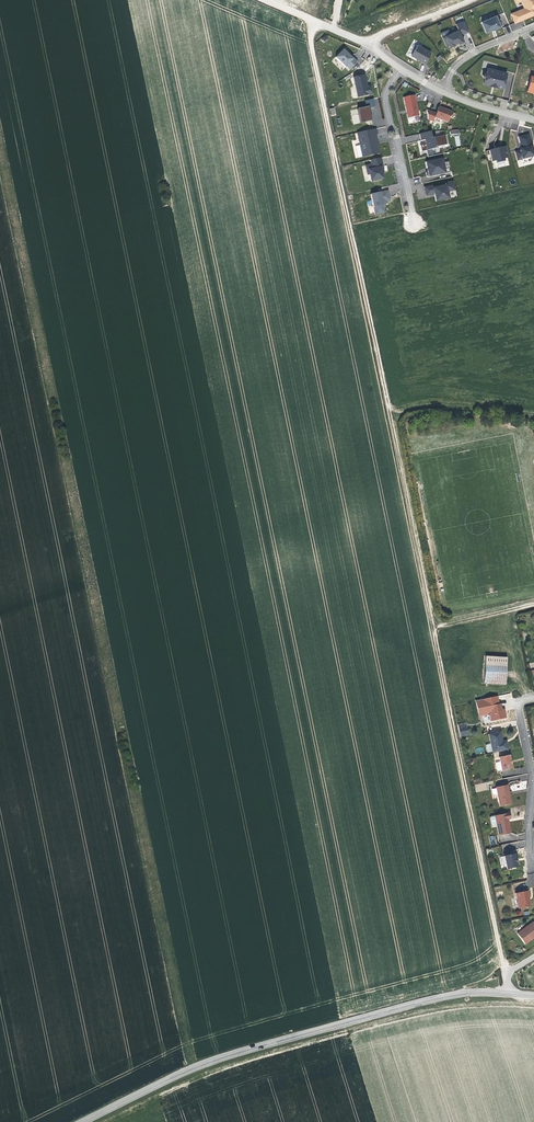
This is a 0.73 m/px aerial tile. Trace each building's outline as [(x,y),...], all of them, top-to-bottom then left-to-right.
[(533,1),(533,0),(515,0),(515,1),(512,3),(506,5),(514,24),(533,15),(532,11),(527,13),(523,5),(533,1)] [(495,16),(481,22),(485,33),(500,27),(495,16)] [(459,31),(443,37),(447,49),(465,43),(462,35),(469,32),(465,20),(456,23),(459,31)] [(411,56),(425,64),(431,53),(417,45),(411,56)] [(353,59),(348,53),(343,50),(336,58),(345,67),(346,67),(350,70),(357,62),(354,58),(353,59)] [(496,88),(502,89),(506,73),(487,69),(486,73),(482,76),(485,80),(483,84),(490,86),(491,83),(496,85),(496,88)] [(372,95),(371,89),(368,89),(367,86),(365,75),(353,77),(358,98),(372,95)] [(415,95),(403,97),(408,118),(419,116),(415,95)] [(375,107),(373,99),(365,101),(366,107),(357,109),(360,123),(372,121),(369,108),(375,107)] [(438,107),(434,118),(448,122),(452,112),(438,107)] [(377,134),(376,129),(357,133),(362,157),(379,152),(378,145),(376,143),(375,141),(377,141),(375,134),(377,134)] [(448,144),(446,134),(433,137),(432,131),(419,133),(421,140),(425,139),(429,156),(434,155),(432,148),(448,144)] [(518,135),(521,148),(520,148),(521,150),(515,151),(517,161),(533,157),(533,150),(529,132),(518,135)] [(507,158),(505,148),(489,151),(492,162),(496,161),(496,163),(504,161),(503,159),(507,158)] [(382,167),(381,158),(371,160),(371,164),(365,165),(366,170),(368,170),(369,175),(371,181),(383,179),(382,172),(381,167),(382,167)] [(443,162),(442,158),(425,162),(426,168),(428,168),(428,171),(427,171),(426,172),(426,176),(428,177),(445,173),(444,169),(443,162)] [(433,186),(424,187),(426,196),(434,194),(436,201),(449,198),(448,192),(455,190),(452,181),(446,182),(446,185),(433,188),(433,186)] [(388,190),(370,194),(375,215),(385,212),(383,206),(385,205),(387,203),(386,201),(390,200),(388,190)] [(506,657),(485,655),(483,682),(504,683),(506,657)] [(498,695),(477,700),(480,714),(486,713),(490,716),(492,720),(507,717),(505,710),(502,710),(501,703),(499,703),(498,695)] [(493,751),(494,752),(508,749),(507,742),(503,743),(503,739),(501,730),(490,733),(492,742),(493,751)] [(509,754),(499,756),(502,770),(512,768),(509,754)] [(510,804),(508,790),(507,786),(496,788),(496,792),(499,807),(510,804)] [(508,813),(491,817),(494,833),(508,830),(506,820),(509,819),(508,813)] [(505,856),(506,861),(507,869),(517,867),(516,859),(515,853),(505,856)] [(528,889),(517,892),(520,907),(531,905),(528,889)] [(515,938),(526,946),(533,936),(533,927),(528,922),(515,938)]
